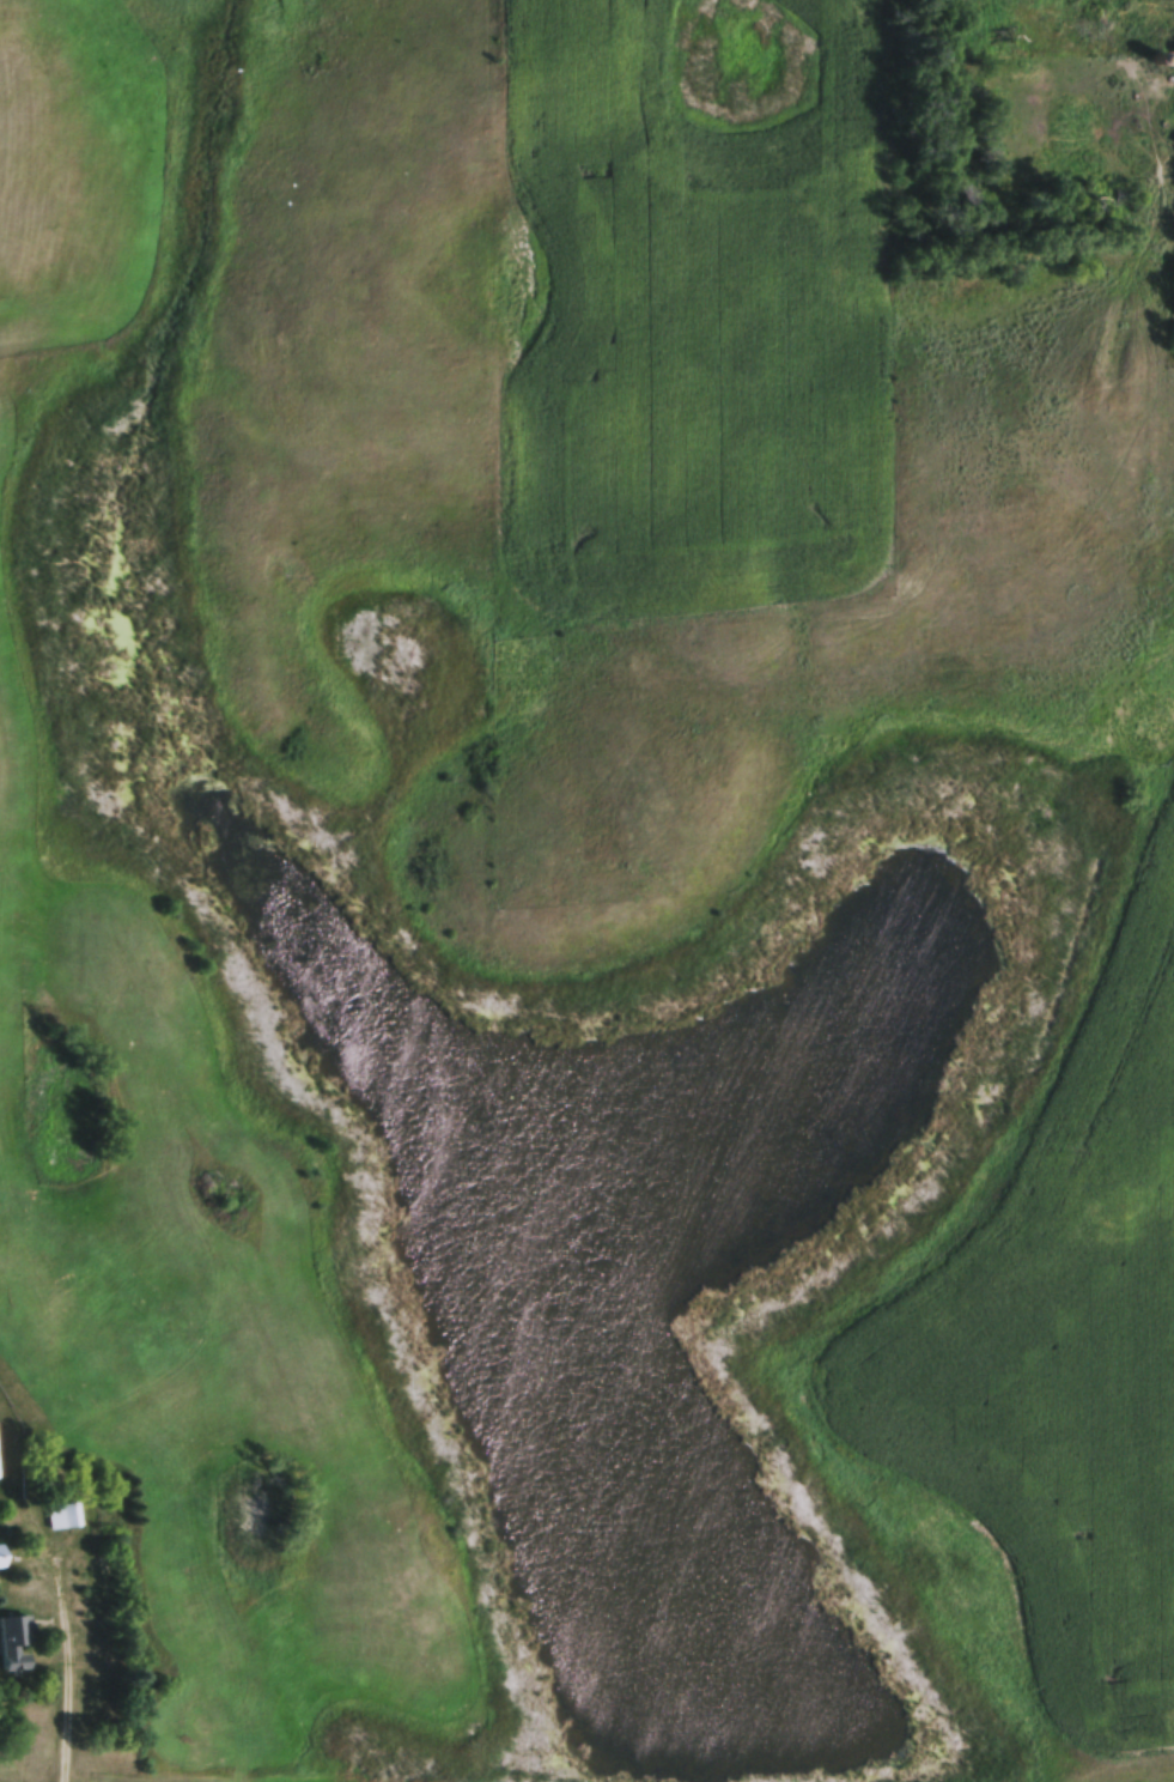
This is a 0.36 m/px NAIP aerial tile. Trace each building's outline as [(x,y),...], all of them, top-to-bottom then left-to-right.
[(52,1532),(77,1528),(72,1502),(47,1506),(52,1532)]
